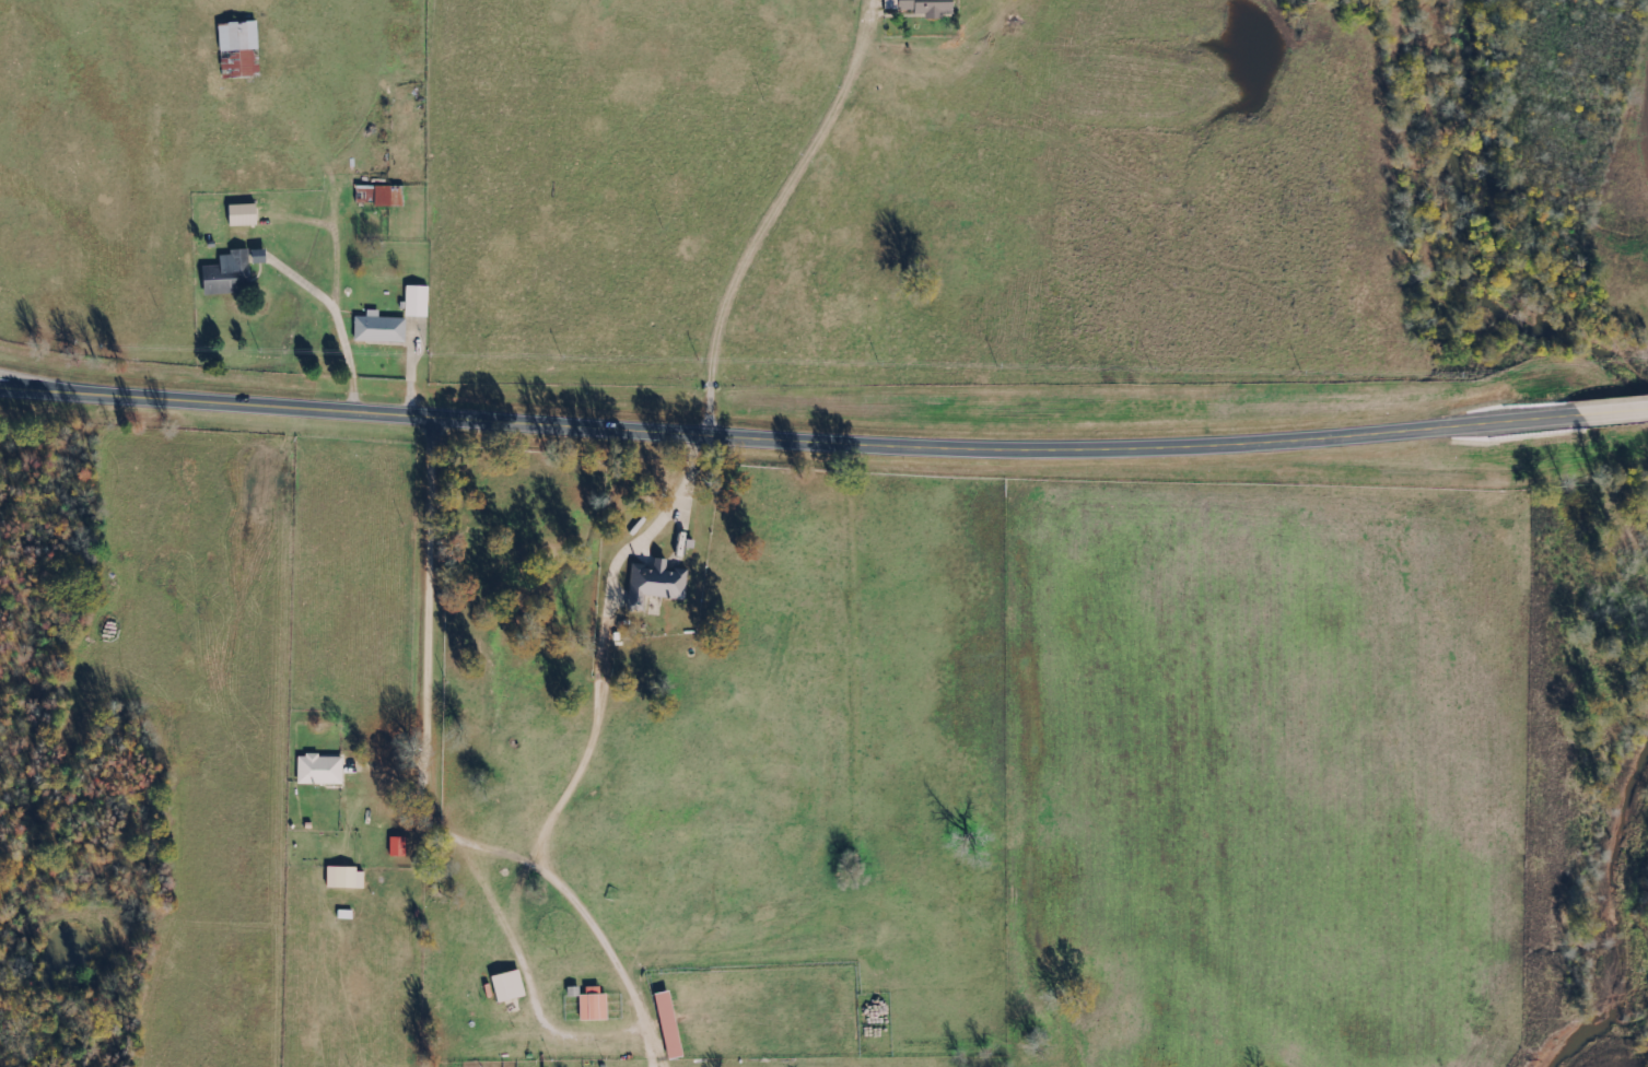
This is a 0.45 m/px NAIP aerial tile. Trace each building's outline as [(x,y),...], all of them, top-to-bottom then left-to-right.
[(958,12),(957,0),(888,0),(888,13),(958,12)] [(407,184),(360,185),(360,204),(408,203),(407,184)] [(262,223),(262,202),(231,204),(232,225),(262,223)] [(209,293),(248,291),(247,284),(256,284),(254,248),(234,249),(234,254),(224,255),(225,264),(208,265),(209,293)] [(409,315),(432,316),(433,285),(409,284),(409,315)] [(409,341),(410,316),(382,316),(382,309),(371,308),(371,315),(359,315),(358,340),(409,341)] [(688,598),(690,574),(674,573),(675,563),(636,560),(632,608),(648,609),(649,595),(688,598)] [(346,783),(346,755),(301,755),(301,783),(346,783)] [(356,909),(342,910),(342,918),(357,918),(356,909)] [(530,995),(523,969),(493,977),(500,1003),(530,995)] [(586,1020),(609,1019),(609,986),(585,986),(586,1020)] [(689,1055),(674,990),(659,994),(673,1058),(689,1055)]
